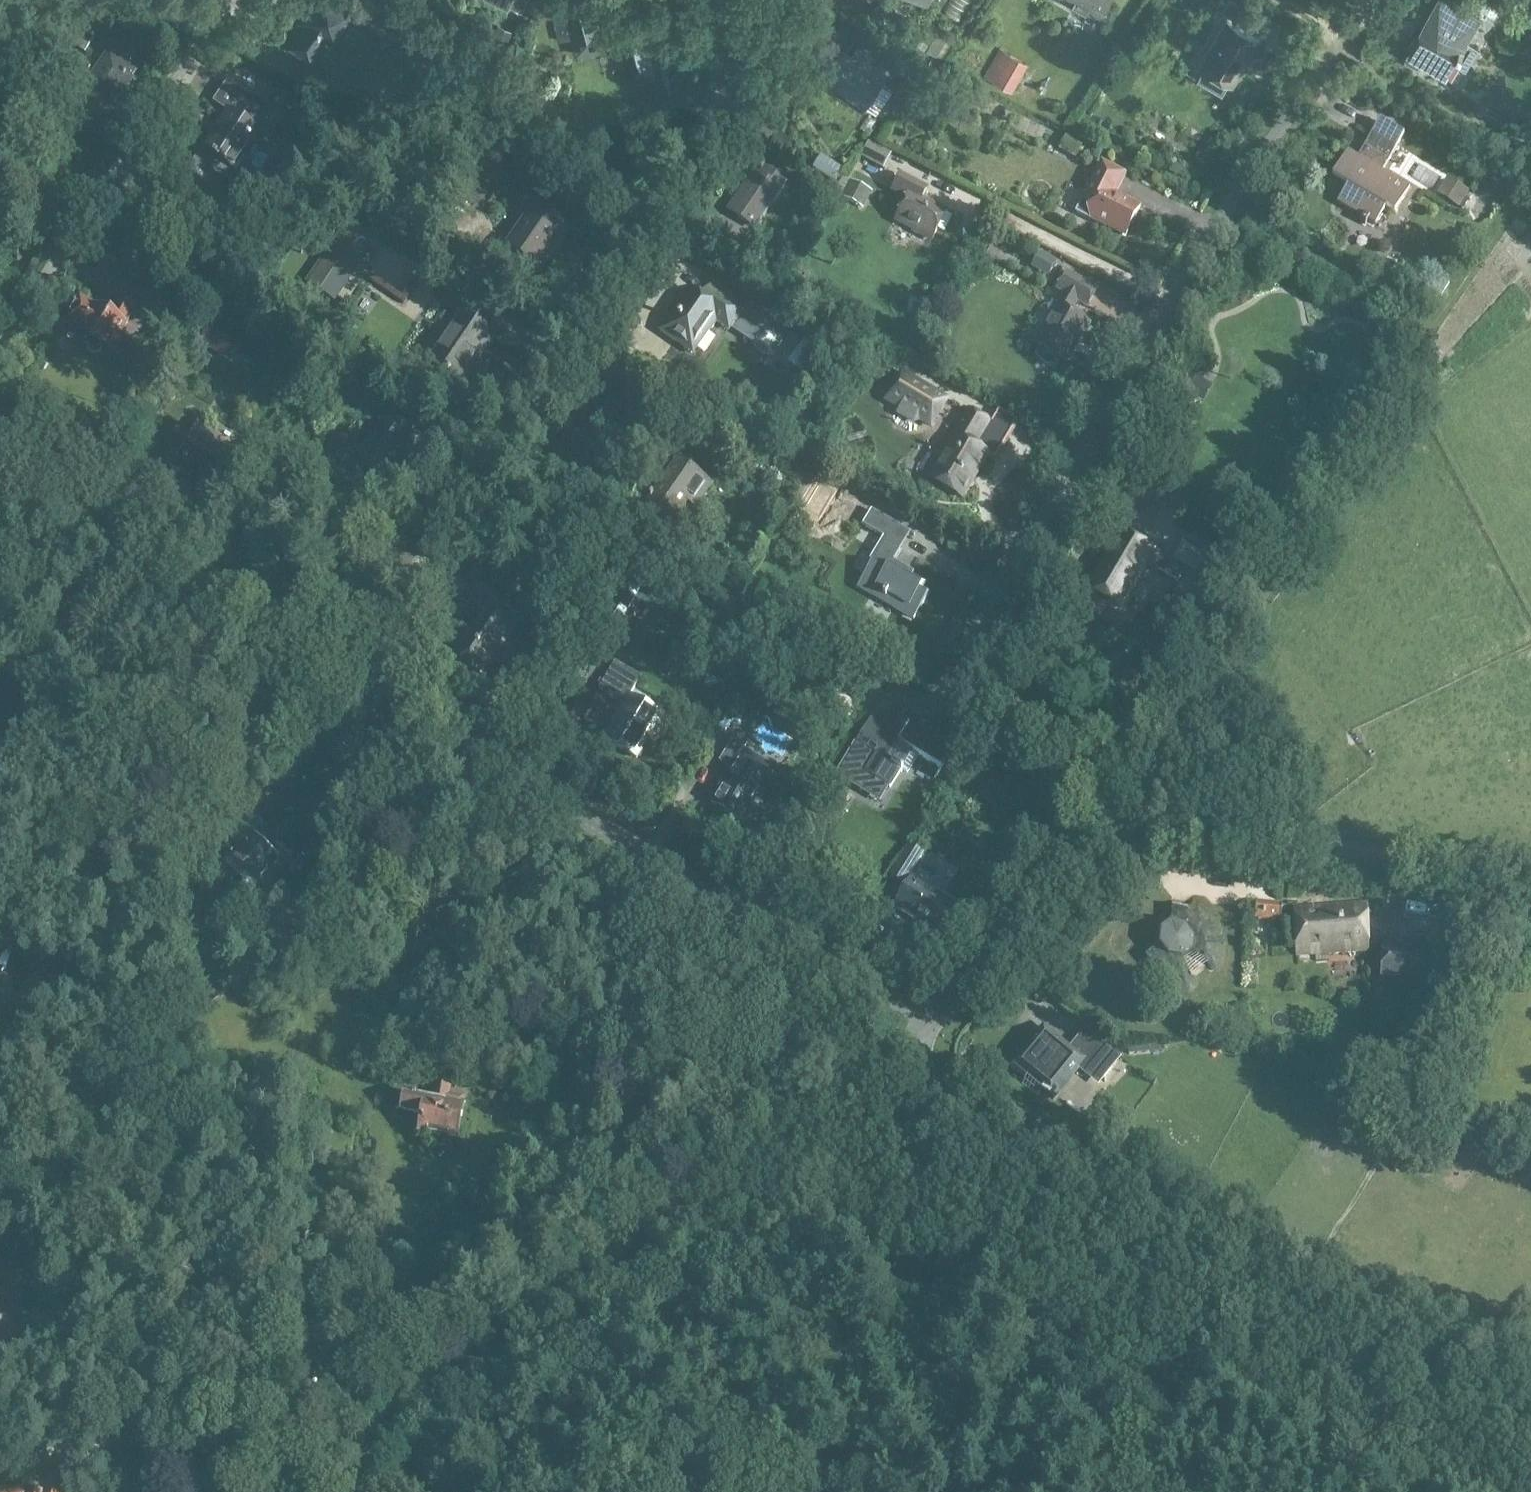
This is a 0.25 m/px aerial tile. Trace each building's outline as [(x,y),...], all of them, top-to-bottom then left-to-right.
[(308,24),(293,46),(311,58),(326,36),(336,43),(354,16),(361,15),(371,22),(373,32),(377,35),(380,50),(415,43),(410,16),(381,21),(380,15),(358,0),(346,0),(345,1),(344,0),(317,0),(303,20),(308,24)] [(527,0),(492,0),(508,8),(509,5),(521,11),(527,0)] [(552,14),(558,40),(572,37),(577,54),(621,42),(631,80),(653,74),(645,45),(653,43),(649,29),(642,31),(638,16),(600,27),(593,0),(565,0),(566,2),(563,3),(565,11),(552,14)] [(1058,1),(1073,10),(1076,5),(1098,19),(1109,0),(1058,0),(1058,1)] [(1247,25),(1255,13),(1234,0),(1229,0),(1223,10),(1247,25)] [(1406,50),(1409,52),(1406,58),(1418,65),(1421,60),(1445,75),(1452,62),(1466,40),(1481,17),(1454,0),(1438,0),(1406,50)] [(1232,83),(1259,41),(1229,22),(1203,65),(1232,83)] [(1012,92),(1028,63),(1000,47),(984,76),(1012,92)] [(843,51),(823,80),(863,108),(883,79),(854,58),(843,51)] [(110,53),(88,87),(114,104),(119,96),(121,97),(133,80),(131,79),(137,71),(110,53)] [(214,102),(227,113),(219,125),(222,126),(212,141),(213,142),(206,152),(248,180),(254,170),(242,162),(261,135),(280,148),(304,113),(277,95),(269,108),(255,99),(227,81),(214,102)] [(1395,213),(1410,187),(1383,171),(1404,135),(1381,121),(1359,157),(1350,151),(1334,177),(1349,185),(1339,202),(1375,224),(1385,207),(1395,213)] [(1059,151),(1076,159),(1084,144),(1067,135),(1059,151)] [(1477,149),(1478,149),(1479,149),(1480,149),(1480,148),(1481,148),(1481,147),(1482,147),(1482,146),(1482,145),(1483,144),(1483,143),(1482,143),(1482,142),(1482,141),(1481,141),(1481,140),(1480,140),(1480,139),(1479,139),(1478,139),(1477,139),(1476,139),(1475,139),(1475,140),(1474,140),(1474,141),(1473,141),(1473,142),(1473,143),(1473,144),(1473,145),(1473,146),(1473,147),(1474,147),(1474,148),(1475,148),(1476,149),(1477,149)] [(884,170),(891,155),(869,144),(862,158),(884,170)] [(821,157),(813,169),(835,183),(844,171),(821,157)] [(1103,163),(1085,199),(1078,213),(1127,237),(1142,207),(1116,194),(1126,175),(1103,163)] [(817,178),(804,170),(798,179),(811,187),(817,178)] [(749,222),(755,227),(785,183),(769,171),(763,178),(754,172),(729,209),(736,214),(735,215),(748,224),(749,222)] [(933,239),(947,211),(922,199),(927,190),(900,176),(893,189),(909,197),(897,220),(933,239)] [(1469,192),(1446,179),(1436,196),(1459,209),(1460,208),(1463,210),(1469,199),(1466,197),(1469,192)] [(842,198),(864,209),(872,191),(850,181),(842,198)] [(537,270),(566,228),(537,207),(508,248),(501,243),(489,260),(510,275),(522,259),(537,270)] [(316,265),(305,282),(335,302),(372,248),(344,231),(322,268),(316,265)] [(1049,277),(1057,262),(1040,252),(1031,268),(1049,277)] [(1036,343),(1041,346),(1035,355),(1036,358),(1040,362),(1046,366),(1052,368),(1057,368),(1062,360),(1064,362),(1089,324),(1072,313),(1078,300),(1088,306),(1097,290),(1069,273),(1059,288),(1067,293),(1036,343)] [(690,291),(661,332),(693,354),(709,330),(710,331),(717,322),(729,330),(731,328),(753,343),(754,349),(768,358),(774,357),(784,342),(784,336),(790,327),(750,300),(743,311),(710,288),(702,299),(690,291)] [(121,334),(126,326),(135,310),(120,301),(110,316),(98,309),(97,309),(81,299),(67,322),(83,332),(82,334),(88,337),(85,343),(86,351),(93,355),(101,353),(104,347),(110,351),(112,348),(113,349),(120,347),(123,341),(122,334),(121,334)] [(460,385),(492,338),(464,319),(431,366),(460,385)] [(932,430),(950,399),(901,371),(883,402),(895,408),(895,414),(914,425),(918,423),(932,430)] [(1182,391),(1192,397),(1201,380),(1202,379),(1192,374),(1182,391)] [(966,411),(927,479),(960,498),(985,454),(972,447),(986,423),(966,411)] [(659,460),(673,469),(645,510),(670,527),(688,502),(696,508),(711,485),(679,463),(694,440),(680,431),(659,460)] [(840,489),(816,475),(796,509),(820,522),(840,489)] [(891,562),(901,546),(909,533),(872,511),(863,526),(883,538),(861,574),(866,577),(860,586),(875,595),(876,594),(916,617),(930,594),(922,590),(927,581),(911,571),(910,573),(891,562)] [(1231,555),(1198,535),(1193,532),(1187,543),(1185,541),(1172,563),(1156,554),(1156,553),(1122,532),(1087,591),(1121,611),(1141,576),(1142,577),(1149,566),(1177,583),(1183,572),(1212,589),(1231,555)] [(662,716),(629,696),(636,684),(624,676),(628,670),(615,662),(598,690),(623,705),(603,738),(636,759),(662,716)] [(857,742),(836,776),(858,790),(868,774),(890,788),(901,769),(907,772),(918,755),(941,769),(954,749),(923,730),(916,734),(908,729),(910,725),(891,714),(882,727),(870,720),(857,742)] [(731,770),(711,803),(744,823),(770,780),(737,760),(744,749),(748,743),(735,735),(719,762),(731,769),(731,770)] [(1064,766),(1057,774),(1075,788),(1082,779),(1064,766)] [(239,848),(230,857),(257,882),(276,862),(267,853),(259,846),(250,837),(239,848)] [(305,853),(312,859),(325,843),(318,838),(305,853)] [(906,884),(925,853),(913,845),(893,876),(906,884)] [(238,886),(235,889),(243,898),(253,888),(226,859),(219,865),(238,886)] [(913,879),(895,907),(944,938),(962,910),(913,879)] [(1280,921),(1283,904),(1258,902),(1256,919),(1280,921)] [(1297,955),(1368,951),(1365,906),(1294,910),(1297,955)] [(1162,947),(1147,958),(1155,969),(1170,957),(1183,958),(1193,950),(1194,937),(1186,926),(1188,908),(1175,907),(1173,925),(1163,933),(1162,947)] [(1381,940),(1379,984),(1425,986),(1427,941),(1412,941),(1412,945),(1399,945),(1399,940),(1381,940)] [(1017,1064),(1020,1066),(1031,1074),(1022,1084),(1038,1097),(1046,1087),(1054,1093),(1080,1061),(1044,1031),(1017,1064)] [(1093,1054),(1084,1065),(1103,1081),(1112,1070),(1093,1054)] [(407,1095),(403,1113),(424,1117),(420,1135),(457,1143),(466,1098),(434,1091),(432,1101),(407,1095)]
